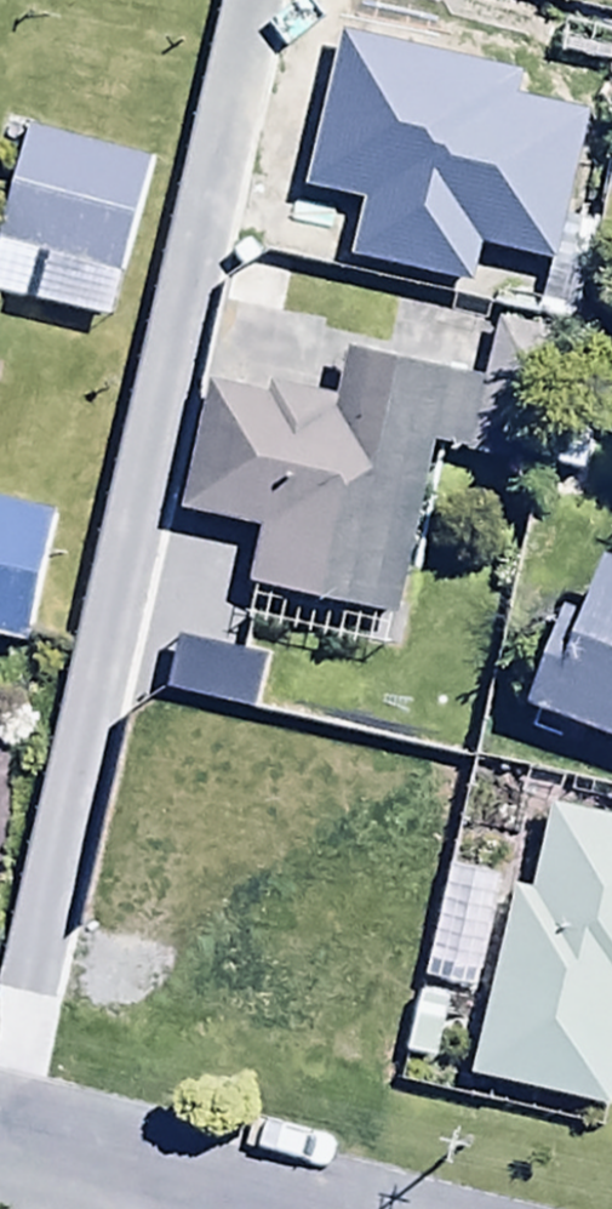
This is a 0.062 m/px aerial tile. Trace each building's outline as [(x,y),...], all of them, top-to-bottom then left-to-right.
[(26,125),(0,227),(0,288),(110,316),(151,156),(26,125)] [(306,197),(178,170),(152,299),(227,315),(230,301),(281,312),(306,197)] [(587,247),(536,239),(524,313),(575,321),(587,247)] [(248,569),(400,599),(431,440),(537,460),(563,332),(497,319),(487,369),(349,342),(340,383),(274,370),(271,386),(209,374),(182,508),(257,523),(248,569)] [(27,638),(53,501),(0,491),(0,633),(27,638)] [(524,691),(611,728),(611,543),(605,541),(582,596),(566,590),(524,691)] [(512,883),(468,1076),(604,1107),(611,1073),(611,809),(550,795),(529,887),(512,883)] [(507,874),(447,862),(427,964),(487,976),(507,874)]
